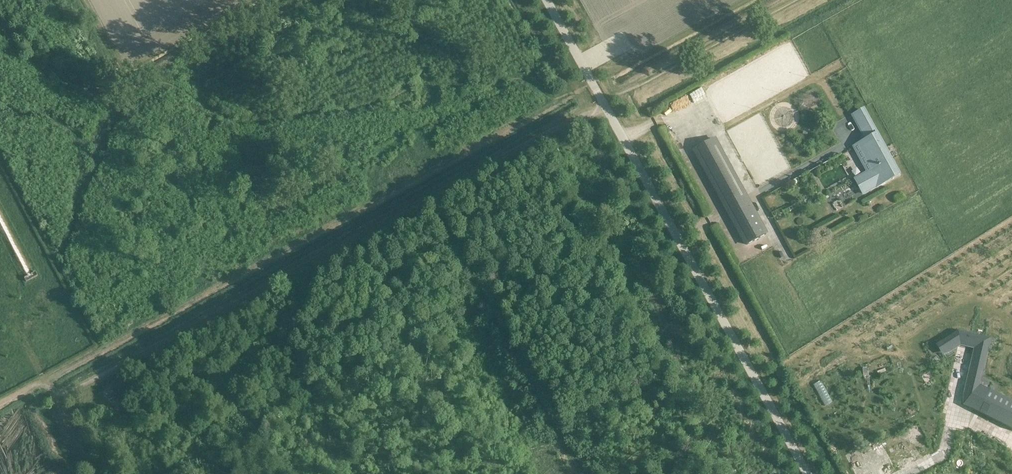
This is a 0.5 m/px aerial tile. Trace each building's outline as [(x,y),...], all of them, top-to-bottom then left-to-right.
[(899,174),(877,135),(864,110),(853,116),(867,140),(861,144),(874,169),(855,179),(863,194),(899,174)] [(714,139),(695,149),(726,206),(745,196),(714,139)] [(750,205),(731,216),(755,259),(774,248),(750,205)] [(974,381),(975,381),(985,383),(992,351),(960,344),(943,354),(950,364),(962,356),(978,360),(974,381)] [(1009,412),(981,398),(983,393),(972,391),(971,391),(965,418),(982,422),(983,427),(995,433),(1011,448),(1011,415),(1009,412)]
